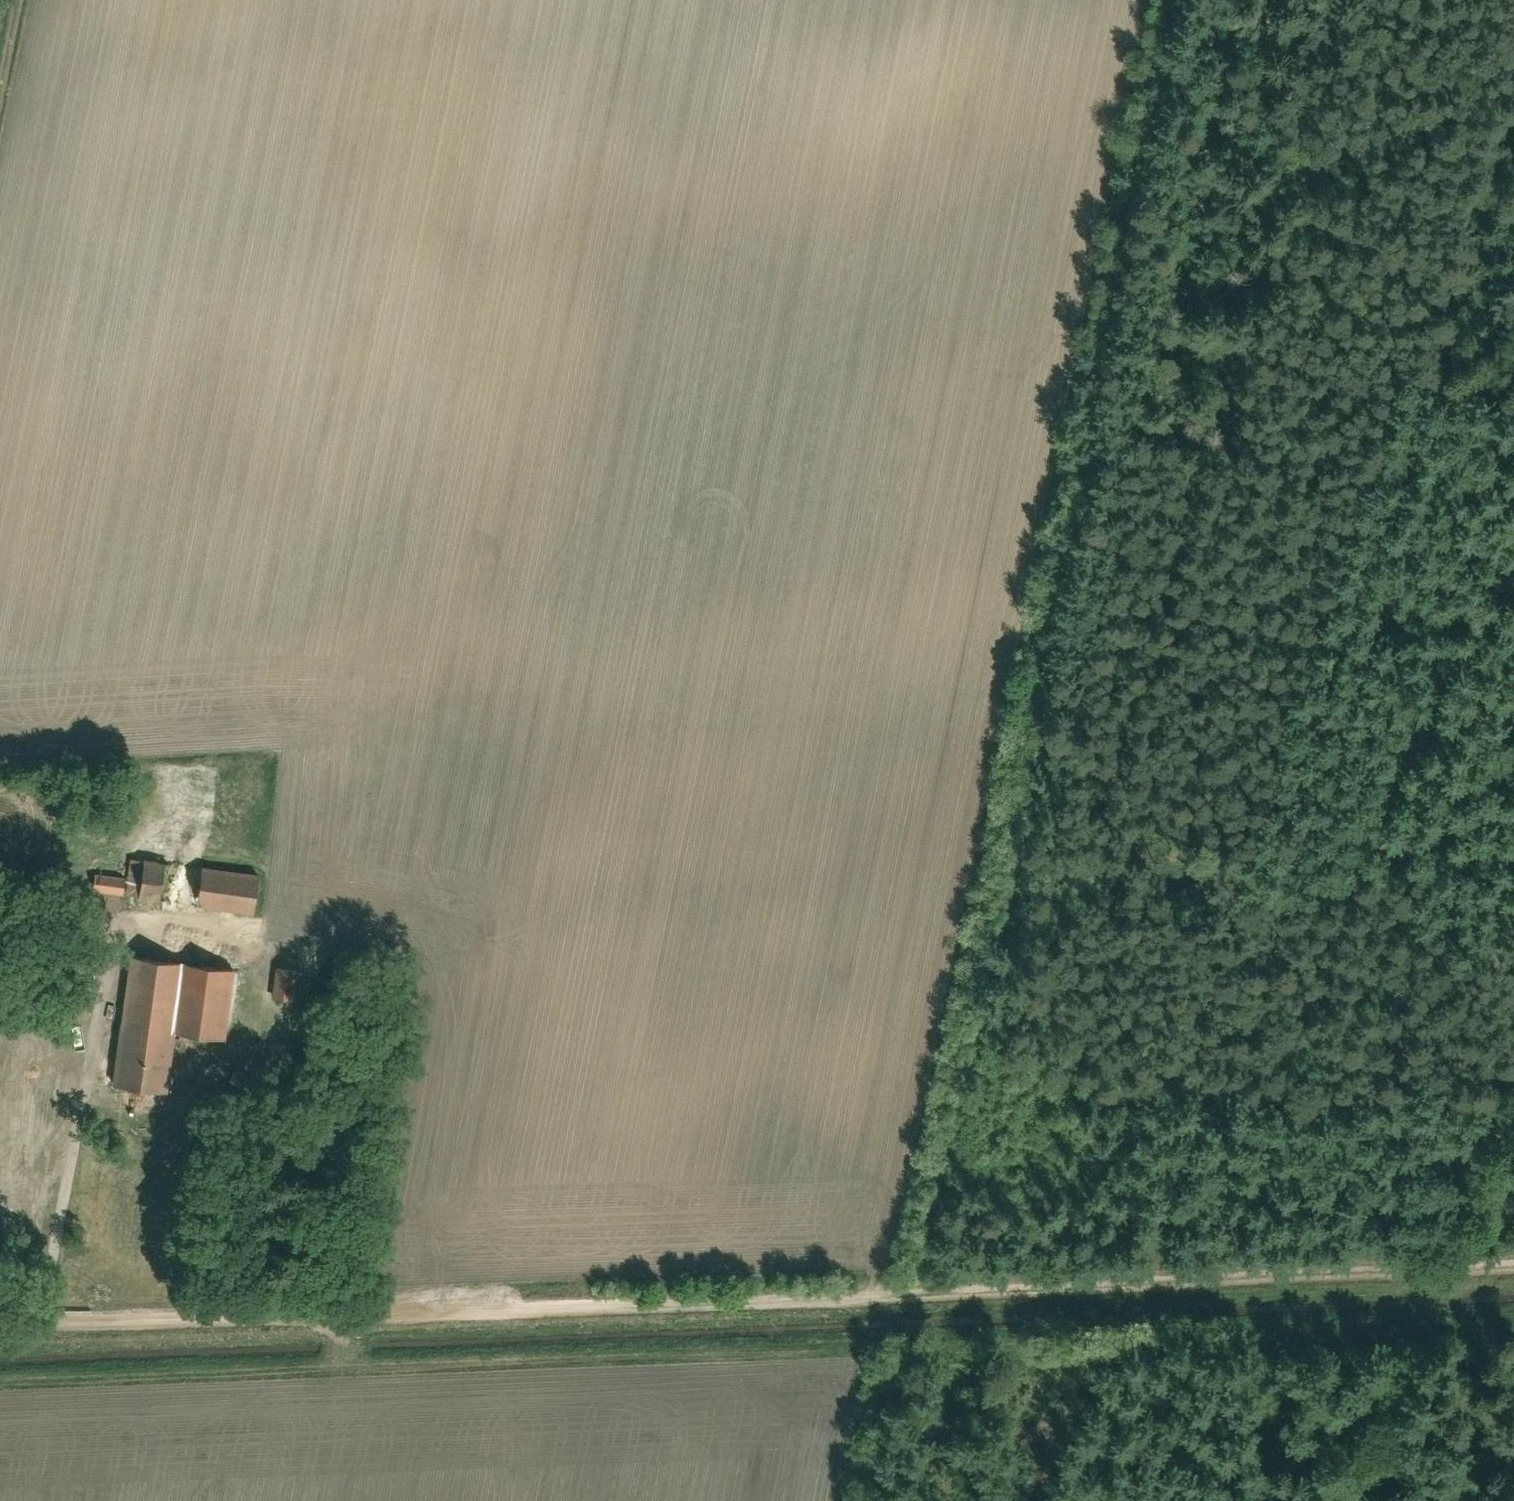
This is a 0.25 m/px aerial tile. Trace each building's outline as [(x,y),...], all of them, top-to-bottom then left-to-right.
[(258,872),(198,863),(192,903),(252,912),(258,872)] [(203,961),(129,951),(111,1080),(166,1088),(174,1029),(244,1038),(258,936),(207,929),(203,961)] [(294,998),(298,967),(275,965),(272,995),(294,998)]
